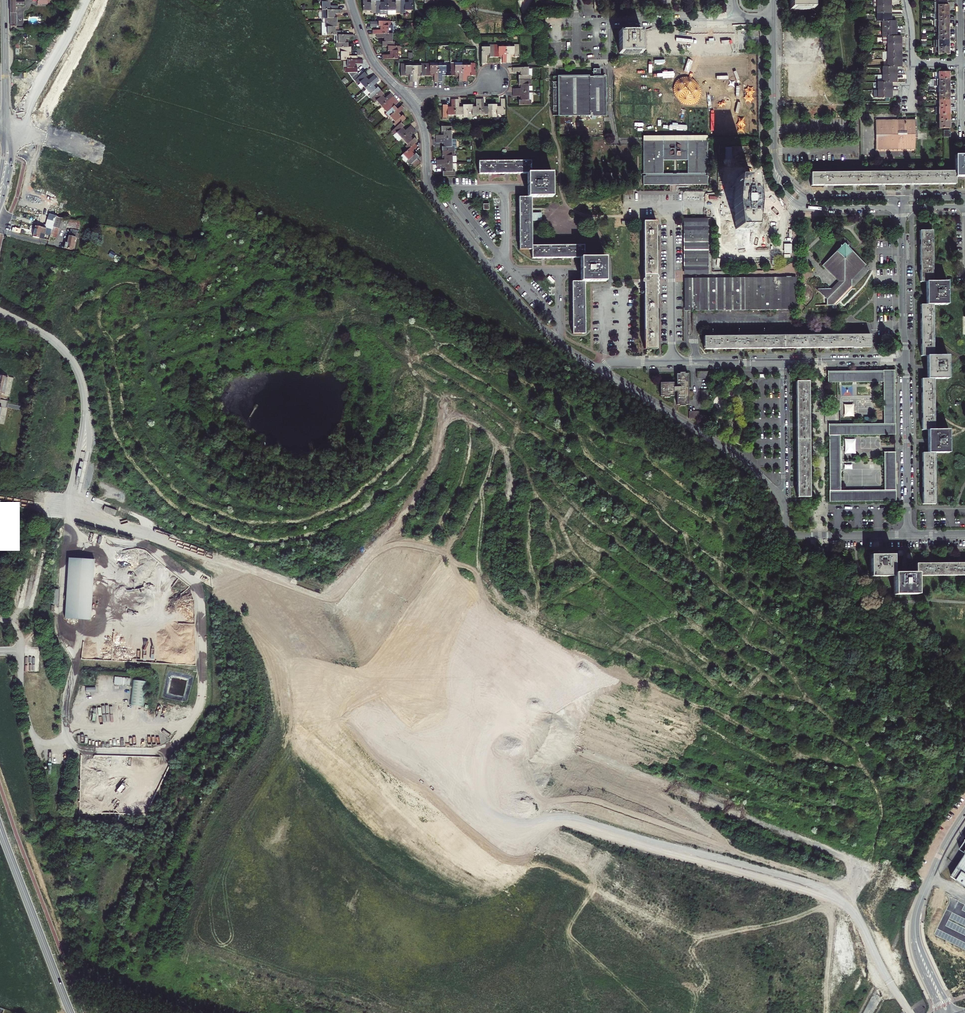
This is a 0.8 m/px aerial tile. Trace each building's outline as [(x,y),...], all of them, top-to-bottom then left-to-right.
[(320,1),(322,1),(322,9),(328,9),(338,9),(338,5),(331,5),(330,1),(333,1),(333,0),(320,0),(320,1)] [(367,4),(367,0),(363,0),(363,12),(371,12),(371,14),(375,14),(375,1),(371,1),(371,4),(367,4)] [(379,3),(379,1),(375,1),(375,14),(380,14),(380,12),(388,12),(388,0),(383,0),(383,3),(379,3)] [(393,3),(393,0),(388,0),(388,12),(396,11),(396,13),(400,13),(400,1),(396,1),(396,3),(393,3)] [(400,13),(405,13),(405,11),(413,11),(413,0),(409,0),(409,3),(405,3),(405,1),(400,1),(400,13)] [(790,11),(813,11),(813,0),(790,0),(790,11)] [(935,3),(935,13),(949,13),(949,5),(941,5),(941,3),(936,3),(935,3)] [(338,9),(328,9),(328,18),(326,18),(326,21),(339,21),(339,18),(336,18),(336,13),(344,13),(344,9),(338,9)] [(339,21),(326,21),(326,26),(328,26),(329,34),(339,34),(344,34),(344,30),(337,30),(336,26),(339,26),(339,21)] [(378,25),(380,25),(381,30),(373,30),(373,34),(378,34),(389,34),(389,25),(391,25),(391,21),(388,21),(378,21),(378,25)] [(707,61),(732,60),(731,30),(706,31),(707,61)] [(619,33),(620,55),(642,55),(642,33),(619,33)] [(344,34),(339,34),(339,43),(337,43),(337,47),(339,47),(350,47),(350,43),(347,43),(347,39),(355,38),(355,34),(344,34)] [(393,42),(393,34),(389,34),(378,34),(378,39),(385,39),(385,43),(383,43),(383,47),(388,46),(396,46),(396,42),(393,42)] [(495,58),(495,45),(490,45),(490,48),(482,47),(482,63),(486,63),(486,56),(490,56),(490,58),(495,58)] [(507,63),(507,48),(499,48),(499,45),(495,45),(495,58),(499,58),(499,56),(503,56),(503,58),(502,63),(507,63)] [(519,58),(519,45),(515,45),(515,48),(507,48),(507,63),(511,63),(511,58),(511,56),(515,56),(515,58),(519,58)] [(339,51),(342,51),(342,59),(347,59),(358,59),(358,54),(352,54),(350,54),(350,51),(352,50),(352,46),(350,47),(339,47),(339,51)] [(397,59),(398,59),(398,51),(401,50),(401,46),(396,46),(388,46),(388,51),(391,51),(391,55),(383,55),(383,59),(397,59)] [(358,67),(356,67),(355,63),(363,63),(363,59),(358,59),(347,59),(348,67),(346,67),(346,71),(358,71),(358,67)] [(451,76),(451,63),(446,63),(446,66),(438,66),(439,81),(442,81),(442,76),(442,74),(447,74),(447,76),(451,76)] [(464,81),(463,65),(455,65),(455,63),(451,63),(451,76),(455,76),(455,73),(459,73),(459,81),(464,81)] [(476,75),(476,63),(472,63),(472,65),(463,65),(464,81),(468,81),(468,75),(468,73),(472,73),(472,75),(476,75)] [(414,81),(414,66),(405,66),(405,64),(401,64),(401,76),(405,76),(405,74),(409,74),(409,81),(414,81)] [(426,76),(426,64),(422,64),(422,66),(414,66),(414,81),(417,81),(417,76),(417,74),(422,74),(422,76),(426,76)] [(430,64),(426,64),(426,76),(430,76),(430,74),(434,74),(434,76),(434,81),(439,81),(438,66),(430,66),(430,64)] [(898,67),(889,67),(884,67),(884,75),(899,75),(898,67)] [(519,76),(519,81),(532,80),(532,76),(529,76),(529,68),(513,68),(513,72),(519,71),(521,71),(522,76),(519,76)] [(559,116),(603,116),(604,78),(599,78),(599,69),(592,69),(592,78),(559,78),(559,83),(553,83),(552,112),(559,112),(559,116)] [(360,82),(365,88),(377,77),(374,74),(368,79),(366,76),(367,75),(365,72),(355,80),(358,83),(360,82)] [(377,77),(365,88),(369,92),(375,87),(374,86),(380,81),(377,77)] [(532,84),(532,80),(519,81),(519,84),(522,84),(522,88),(514,88),(514,93),(530,93),(530,84),(532,84)] [(893,82),(879,82),(879,91),(893,91),(893,82)] [(371,98),(381,90),(378,86),(376,88),(375,87),(369,92),(370,93),(368,95),(371,98)] [(381,106),(393,95),(390,92),(384,97),(382,94),(383,93),(381,90),(371,98),(374,101),(376,100),(381,106)] [(530,93),(514,93),(514,97),(522,97),(522,101),(519,101),(520,105),(532,105),(532,101),(530,101),(530,93)] [(389,115),(397,108),(394,105),(393,107),(390,104),(396,99),(393,95),(381,106),(386,112),(385,114),(388,117),(389,115)] [(447,107),(447,105),(443,105),(443,117),(447,117),(447,115),(455,115),(455,99),(451,99),(451,105),(451,107),(447,107)] [(455,99),(455,115),(464,115),(464,117),(468,117),(468,105),(464,105),(464,107),(459,107),(459,99),(455,99)] [(468,105),(468,117),(472,117),(472,115),(480,115),(480,99),(476,99),(476,105),(476,107),(472,107),(472,105),(468,105)] [(493,105),(489,105),(489,107),(485,107),(485,105),(485,99),(480,99),(480,115),(489,115),(489,117),(493,117),(493,105)] [(505,115),(505,99),(501,99),(501,107),(497,107),(497,105),(493,105),(493,117),(497,117),(497,115),(505,115)] [(401,122),(405,118),(402,115),(401,116),(398,113),(404,108),(401,105),(397,108),(389,115),(395,122),(393,123),(396,126),(401,122)] [(916,121),(911,121),(911,137),(897,137),(897,121),(877,121),(877,150),(916,150),(916,121)] [(911,121),(897,121),(897,137),(911,137),(911,121)] [(396,126),(392,130),(394,133),(396,131),(401,138),(413,127),(410,124),(404,130),(401,126),(403,125),(401,122),(396,126)] [(455,130),(455,126),(443,126),(443,130),(445,130),(445,134),(443,134),(438,134),(438,139),(453,139),(453,130),(455,130)] [(413,127),(401,138),(407,144),(405,146),(407,148),(414,142),(417,140),(414,137),(412,139),(410,136),(412,134),(416,130),(413,127)] [(443,147),(443,151),(456,151),(456,147),(453,147),(453,139),(438,139),(438,143),(443,143),(445,143),(445,147),(443,147)] [(707,185),(707,141),(642,142),(643,186),(707,185)] [(419,155),(416,152),(414,154),(411,151),(413,149),(417,145),(414,142),(407,148),(403,153),(408,159),(406,160),(409,163),(419,155)] [(438,159),(438,163),(453,163),(453,155),(456,155),(456,151),(443,151),(443,155),(445,155),(445,159),(443,159),(438,159)] [(954,156),(954,170),(954,172),(954,177),(959,177),(964,177),(964,156),(954,156)] [(531,161),(479,162),(480,174),(528,174),(532,173),(531,161)] [(453,163),(438,163),(438,168),(443,168),(446,168),(446,172),(443,172),(443,176),(456,176),(456,172),(453,172),(453,163)] [(954,177),(954,172),(811,174),(811,186),(955,185),(954,177)] [(535,245),(532,245),(532,197),(548,196),(553,196),(552,173),(532,173),(528,174),(528,181),(528,183),(525,183),(525,187),(529,187),(529,197),(520,197),(520,206),(517,206),(517,210),(520,210),(520,236),(518,236),(518,240),(520,240),(520,249),(532,249),(535,245)] [(733,181),(735,223),(724,223),(725,233),(730,233),(730,231),(738,231),(739,254),(758,253),(758,245),(766,244),(765,222),(757,222),(756,180),(733,181)] [(54,224),(52,230),(51,231),(56,233),(58,228),(64,230),(68,218),(59,217),(57,216),(56,217),(54,224)] [(683,219),(684,274),(708,273),(707,218),(683,219)] [(657,348),(656,222),(643,222),(644,348),(657,348)] [(46,228),(35,226),(33,236),(39,238),(40,233),(44,234),(46,228)] [(932,231),(920,231),(921,283),(923,283),(924,306),(921,306),(921,357),(924,357),(924,379),(921,379),(922,430),(925,430),(925,453),(922,453),(923,504),(935,503),(935,453),(946,453),(946,430),(934,430),(934,379),(945,379),(945,356),(933,357),(933,305),(945,305),(945,283),(933,283),(932,231)] [(76,234),(69,232),(67,242),(65,242),(64,248),(72,250),(75,239),(76,234)] [(852,246),(844,238),(836,246),(836,252),(822,266),(838,282),(831,289),(819,289),(817,291),(828,302),(826,303),(826,307),(835,307),(852,290),(852,280),(866,266),(866,265),(852,252),(852,246)] [(580,258),(584,257),(584,245),(535,245),(532,249),(532,258),(580,258)] [(581,281),(584,281),(605,281),(605,257),(584,257),(580,258),(581,268),(578,268),(578,272),(581,272),(581,281)] [(794,311),(794,278),(684,278),(684,310),(794,311)] [(584,281),(581,281),(572,281),(572,291),(570,291),(570,295),(572,295),(572,319),(570,319),(570,323),(572,323),(573,333),(585,333),(584,281)] [(705,337),(705,350),(870,348),(870,336),(705,337)] [(884,423),(829,424),(830,502),(896,501),(896,452),(885,452),(885,490),(842,490),(841,435),(895,435),(895,423),(895,371),(829,372),(829,383),(883,382),(884,423)] [(677,391),(677,404),(689,405),(689,391),(690,373),(678,373),(678,387),(675,387),(675,382),(662,382),(661,395),(674,396),(674,391),(677,391)] [(796,382),(798,498),(810,497),(809,382),(796,382)] [(104,506),(103,512),(115,514),(117,509),(104,506)] [(894,555),(884,555),(884,553),(880,553),(880,555),(870,555),(871,576),(894,576),(894,594),(917,594),(917,576),(964,575),(964,563),(961,563),(961,561),(957,561),(957,563),(932,563),(932,561),(928,561),(928,563),(917,563),(917,572),(907,573),(907,571),(904,571),(904,573),(894,573),(894,555)] [(95,560),(70,559),(66,619),(91,621),(95,560)] [(27,671),(40,672),(40,648),(28,648),(27,671)] [(115,677),(114,685),(131,686),(132,679),(118,678),(118,677),(115,677)] [(130,705),(144,707),(147,682),(133,680),(130,705)] [(51,755),(50,764),(69,765),(69,756),(51,755)] [(952,876),(957,880),(964,885),(964,856),(952,876)]
